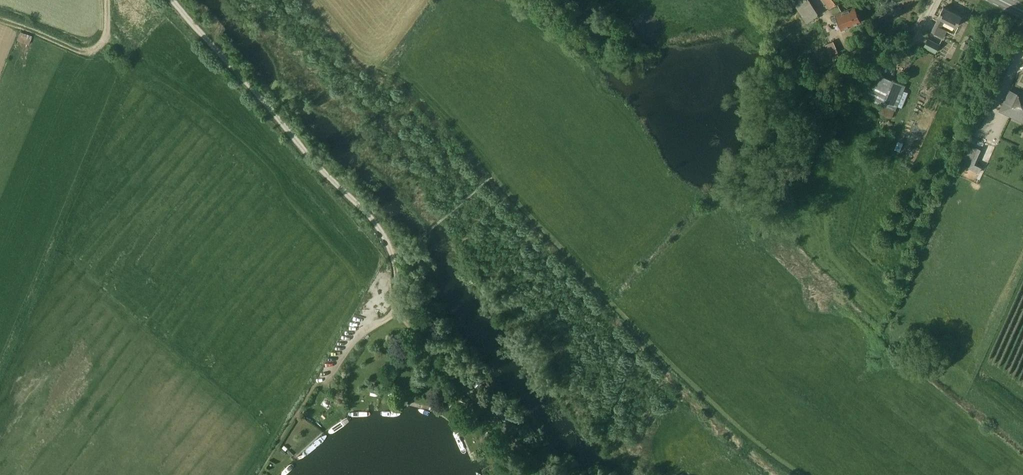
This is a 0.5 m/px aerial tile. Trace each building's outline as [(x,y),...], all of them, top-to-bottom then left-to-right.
[(807,23),(819,15),(810,0),(794,0),(793,1),(807,23)] [(830,8),(840,0),(824,0),(830,8)] [(962,17),(943,7),(938,17),(931,32),(944,38),(947,31),(942,28),(945,21),(956,26),(962,17)] [(854,8),(836,15),(832,17),(834,23),(839,21),(842,29),(860,22),(854,8)] [(32,36),(20,32),(17,40),(29,45),(32,36)] [(940,45),(928,39),(923,48),(935,53),(940,45)] [(825,45),(829,56),(838,52),(833,41),(825,45)] [(865,98),(882,105),(879,112),(892,117),(895,110),(896,110),(898,106),(902,108),(908,93),(904,91),(906,86),(876,73),(865,98)] [(999,112),(1022,123),(1022,97),(1009,90),(999,112)] [(983,150),(975,147),(966,167),(979,173),(983,165),(978,163),(983,150)]
